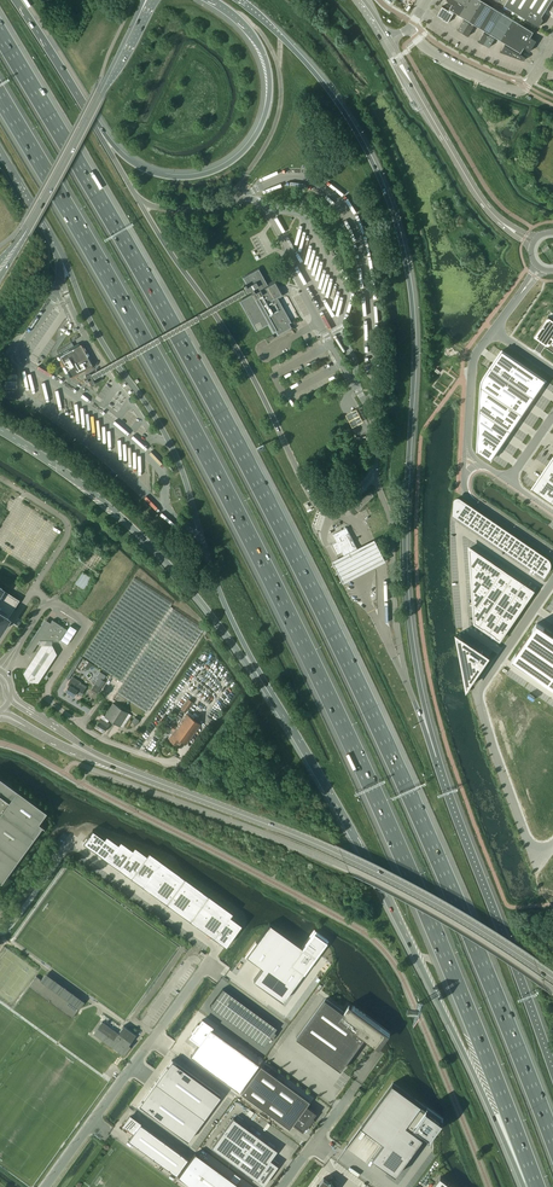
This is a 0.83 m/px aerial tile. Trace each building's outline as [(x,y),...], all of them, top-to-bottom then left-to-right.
[(459,15),(466,5),(458,0),(446,0),(452,4),(449,9),(454,12),(459,15)] [(466,5),(459,15),(464,18),(464,19),(463,19),(464,19),(458,29),(457,29),(463,33),(482,1),(481,0),(468,0),(466,5)] [(552,0),(508,0),(504,5),(539,27),(543,19),(542,16),(552,0)] [(492,7),(482,1),(463,33),(468,36),(468,35),(474,26),(475,24),(480,28),(492,7)] [(454,12),(449,9),(449,10),(442,6),(437,14),(448,23),(448,22),(453,13),(454,13),(453,13),(454,12)] [(503,13),(492,7),(480,28),(485,31),(484,32),(479,41),(478,41),(484,44),(503,13)] [(513,19),(503,13),(484,44),(490,47),(490,46),(494,38),(495,38),(495,37),(500,40),(513,19)] [(525,56),(520,53),(521,52),(511,46),(517,36),(523,26),(513,19),(500,40),(506,43),(505,44),(504,44),(505,45),(501,51),(500,51),(524,60),(525,60),(525,59),(526,59),(526,58),(526,57),(525,57),(525,56)] [(523,26),(517,36),(533,46),(536,41),(530,37),(533,32),(526,27),(523,26)] [(533,46),(517,36),(511,46),(521,52),(524,47),(530,51),(533,46)] [(247,283),(243,285),(245,288),(246,290),(247,292),(250,290),(252,294),(240,301),(256,330),(269,323),(273,331),(275,330),(278,334),(291,327),(289,323),(291,321),(274,292),(275,289),(272,283),(268,285),(258,269),(243,277),(247,283)] [(534,337),(541,341),(535,350),(540,354),(546,345),(545,347),(552,353),(552,314),(551,312),(534,337)] [(68,344),(57,350),(58,352),(60,356),(58,356),(58,357),(59,360),(59,359),(64,367),(63,367),(66,372),(67,372),(70,378),(84,370),(89,367),(93,365),(80,344),(75,347),(72,343),(72,342),(70,343),(68,344)] [(502,350),(490,367),(534,397),(546,380),(502,350)] [(483,377),(481,385),(522,414),(534,397),(490,367),(483,377)] [(4,386),(17,387),(17,372),(5,372),(4,386)] [(91,386),(94,384),(95,384),(92,378),(92,377),(90,375),(86,377),(87,377),(84,378),(86,381),(88,379),(91,385),(91,386)] [(481,385),(480,409),(511,431),(522,414),(481,385)] [(363,420),(356,407),(351,410),(346,413),(353,425),(357,423),(363,420)] [(480,409),(477,450),(491,460),(511,431),(480,409)] [(541,475),(552,483),(552,464),(550,462),(541,475)] [(532,489),(551,501),(552,498),(552,483),(541,475),(532,489)] [(454,502),(453,513),(458,516),(467,504),(459,499),(458,498),(456,499),(454,500),(454,502)] [(467,504),(458,516),(463,520),(472,507),(467,504)] [(472,507),(463,520),(468,523),(477,511),(472,507)] [(477,511),(468,523),(473,526),(482,514),(477,511)] [(482,514),(473,526),(478,530),(486,517),(482,514)] [(486,517),(478,530),(483,533),(491,521),(486,517)] [(491,521),(483,533),(488,536),(496,524),(491,521)] [(496,524),(488,536),(493,540),(501,527),(496,524)] [(337,542),(332,545),(336,554),(342,551),(344,557),(358,550),(346,527),(333,534),(337,542)] [(501,527),(493,540),(497,543),(506,531),(501,527)] [(506,531),(497,543),(502,546),(511,534),(506,531)] [(511,534),(502,546),(507,550),(516,537),(511,534)] [(516,537),(507,550),(512,553),(521,541),(516,537)] [(375,539),(333,560),(344,582),(386,560),(375,539)] [(521,541),(512,553),(517,556),(526,544),(521,541)] [(526,544),(517,556),(522,560),(530,547),(526,544)] [(530,547),(522,560),(527,563),(535,551),(530,547)] [(492,563),(469,548),(471,572),(481,579),(492,563)] [(535,551),(527,563),(532,566),(540,554),(535,551)] [(540,554),(532,566),(537,570),(545,558),(540,554)] [(545,558),(537,570),(544,575),(547,570),(546,569),(547,568),(548,568),(548,562),(545,558)] [(492,563),(481,579),(491,585),(502,569),(492,563)] [(491,585),(485,594),(496,601),(512,576),(502,569),(491,585)] [(83,572),(75,584),(84,590),(92,577),(83,572)] [(481,579),(471,572),(472,585),(474,611),(485,594),(491,585),(481,579)] [(512,576),(496,601),(506,608),(522,583),(512,576)] [(83,656),(123,683),(117,692),(147,712),(203,628),(170,606),(172,603),(134,578),(83,656)] [(522,583),(506,608),(516,615),(533,590),(522,583)] [(7,616),(17,600),(1,589),(2,588),(0,586),(0,631),(8,618),(7,616)] [(485,594),(474,611),(475,622),(479,625),(496,601),(485,594)] [(496,601),(479,625),(489,632),(506,608),(496,601)] [(506,608),(489,632),(500,639),(516,615),(506,608)] [(41,626),(24,651),(28,653),(30,654),(39,640),(58,641),(66,629),(52,620),(46,629),(41,626)] [(512,659),(552,688),(552,634),(537,623),(512,659)] [(482,652),(457,635),(467,687),(487,657),(481,653),(482,652)] [(30,666),(25,674),(29,681),(40,683),(45,675),(58,655),(54,646),(54,645),(54,642),(41,641),(39,644),(41,646),(43,647),(30,666)] [(69,685),(65,690),(73,696),(75,692),(80,696),(86,687),(81,683),(80,685),(71,680),(68,684),(69,685)] [(188,699),(181,709),(186,712),(193,702),(188,699)] [(105,716),(103,715),(95,727),(104,732),(109,723),(105,720),(107,717),(120,726),(128,713),(113,703),(105,716)] [(174,731),(168,739),(178,746),(182,741),(186,744),(200,724),(186,714),(177,727),(174,724),(171,729),(174,731)] [(16,789),(16,790),(0,779),(0,880),(1,881),(42,825),(44,826),(44,825),(38,821),(46,810),(17,788),(16,789)] [(93,829),(83,842),(226,945),(241,924),(230,915),(232,912),(149,851),(146,854),(135,846),(132,849),(120,840),(118,843),(106,835),(104,838),(93,829)] [(265,929),(246,955),(262,967),(253,980),(282,1001),(323,945),(325,942),(326,940),(314,931),(311,936),(310,937),(307,941),(302,947),(284,934),(275,928),(269,923),(268,926),(265,929)] [(36,976),(28,986),(29,987),(72,1018),(77,1011),(78,1009),(79,1008),(80,1007),(41,980),(36,976)] [(223,988),(210,1006),(264,1045),(276,1028),(276,1027),(223,988)] [(298,1036),(297,1037),(312,1048),(341,1069),(345,1065),(365,1037),(366,1036),(376,1043),(377,1043),(377,1042),(381,1037),(385,1039),(389,1034),(385,1031),(365,1016),(366,1014),(359,1009),(353,1006),(352,1007),(350,1005),(349,1005),(345,1011),(344,1012),(328,1000),(326,998),(325,999),(298,1036)] [(192,1033),(190,1036),(199,1043),(190,1056),(238,1091),(258,1063),(210,1028),(211,1026),(202,1019),(198,1024),(198,1023),(192,1031),(193,1031),(192,1033)] [(102,1021),(93,1034),(123,1055),(130,1045),(128,1044),(136,1034),(124,1025),(118,1033),(102,1021)] [(171,1060),(139,1104),(187,1140),(220,1095),(171,1060)] [(309,1101),(260,1065),(240,1092),(289,1128),(293,1123),(302,1130),(306,1125),(306,1126),(312,1118),(311,1117),(315,1113),(305,1106),(309,1101)] [(396,1174),(428,1131),(432,1134),(444,1118),(427,1106),(426,1107),(393,1082),(362,1125),(383,1141),(384,1141),(385,1142),(373,1157),(396,1174)] [(188,1158),(140,1123),(141,1122),(140,1122),(140,1123),(130,1116),(123,1125),(122,1124),(122,1125),(133,1133),(128,1140),(176,1174),(188,1158)] [(212,1147),(263,1185),(264,1184),(264,1183),(269,1175),(270,1175),(271,1175),(270,1174),(271,1173),(272,1171),(274,1169),(275,1168),(277,1165),(270,1160),(277,1150),(233,1118),(212,1147)] [(195,1153),(178,1176),(193,1186),(242,1186),(195,1153)] [(454,1186),(452,1185),(451,1184),(449,1183),(448,1182),(441,1176),(437,1181),(436,1182),(435,1184),(433,1186),(434,1186),(433,1186),(455,1186),(454,1186)] [(336,1186),(324,1177),(318,1185),(317,1185),(318,1186),(317,1186),(336,1186)]
